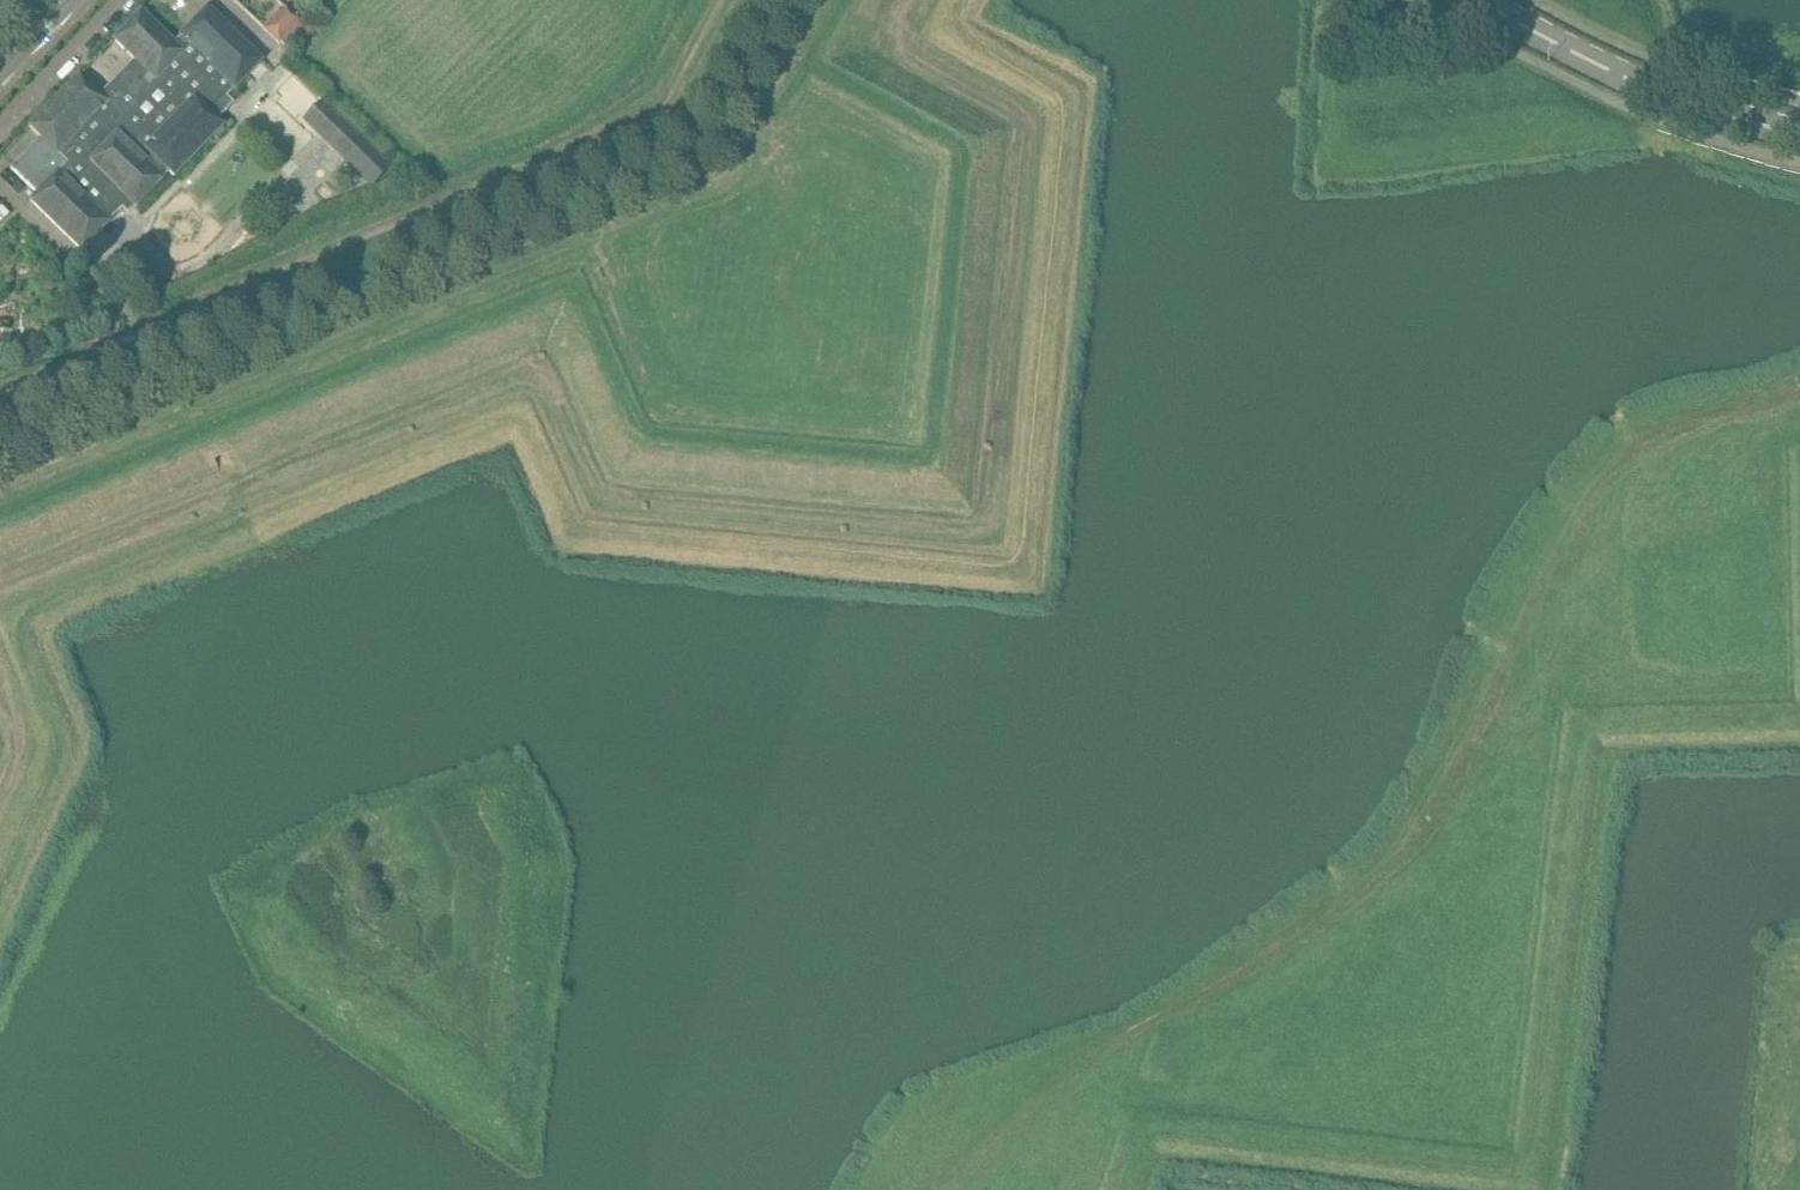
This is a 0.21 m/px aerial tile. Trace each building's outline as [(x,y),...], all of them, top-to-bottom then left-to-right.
[(294,5),(288,13),(302,26),(309,19),(294,5)] [(29,127),(41,138),(10,169),(36,195),(30,202),(81,252),(98,234),(129,202),(135,208),(169,173),(173,177),(223,126),(217,120),(233,104),(226,97),(262,61),(207,8),(174,43),(141,12),(114,40),(134,60),(99,95),(79,75),(29,127)] [(302,26),(288,13),(284,9),(280,13),(278,11),(262,28),(290,55),(310,33),(302,26)] [(324,101),(304,123),(376,189),(396,168),(324,101)] [(9,214),(1,206),(0,207),(0,223),(9,214)]
